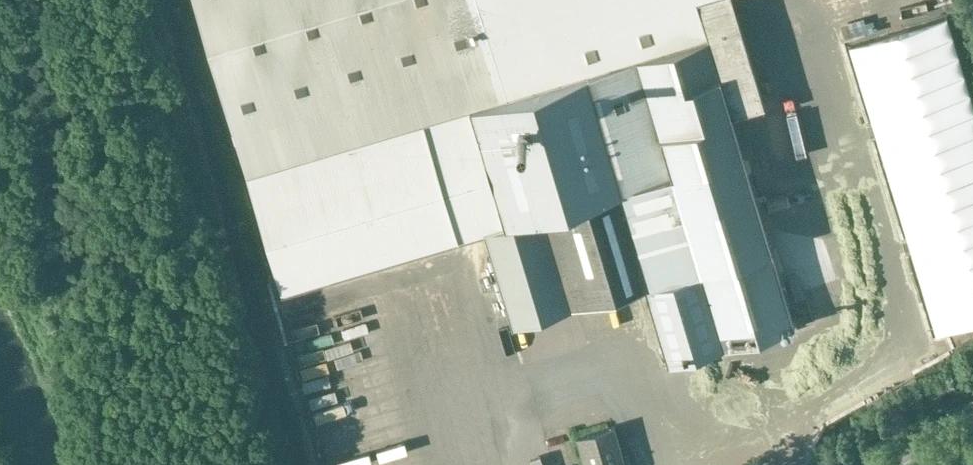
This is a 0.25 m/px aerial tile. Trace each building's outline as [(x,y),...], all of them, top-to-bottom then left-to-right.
[(272,293),(484,234),(513,328),(645,288),(668,364),(795,327),(730,115),(763,106),(731,0),(191,0),(272,293)] [(936,290),(914,291),(915,304),(937,303),(936,290)] [(309,343),(288,349),(291,362),(313,356),(309,343)] [(577,437),(585,464),(625,464),(614,427),(577,437)]
